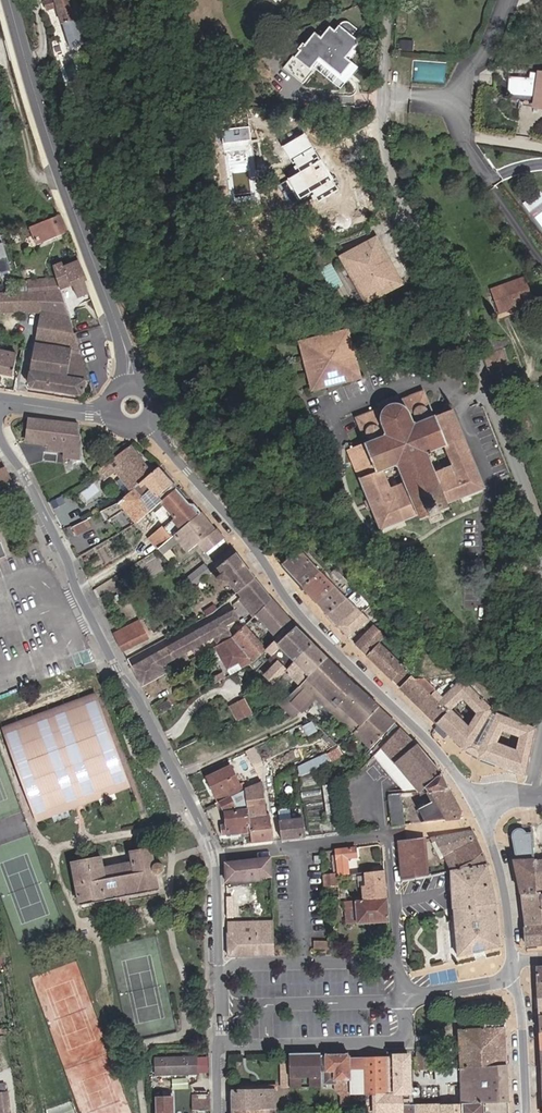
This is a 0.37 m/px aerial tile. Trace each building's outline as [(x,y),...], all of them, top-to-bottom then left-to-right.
[(83,36),(72,0),(45,0),(48,8),(58,5),(70,40),(83,36)] [(347,50),(357,40),(359,38),(359,36),(359,34),(357,31),(362,25),(353,17),(350,16),(349,17),(346,18),(340,25),(336,20),(326,30),(320,25),(310,36),(308,34),(302,41),(303,43),(298,48),(296,46),(284,59),(302,77),(314,63),(313,62),(315,59),(341,84),(360,63),(347,50)] [(52,55),(63,51),(60,41),(48,45),(52,55)] [(535,66),(535,72),(511,71),(510,90),(524,90),(538,91),(537,99),(541,99),(541,67),(535,66)] [(538,91),(524,90),(522,100),(541,102),(541,99),(537,99),(538,91)] [(246,119),(222,121),(223,129),(247,127),(246,119)] [(334,178),(311,138),(305,141),(299,131),(289,137),(295,147),(290,150),(296,160),(295,161),(306,181),(308,180),(314,190),(334,178)] [(530,206),(541,197),(535,190),(524,198),(530,206)] [(530,206),(524,198),(520,201),(526,209),(530,206)] [(62,216),(60,217),(31,229),(34,237),(38,245),(68,234),(62,216)] [(387,233),(354,245),(368,281),(364,282),(369,295),(400,283),(395,269),(400,267),(387,233)] [(11,269),(0,237),(0,273),(11,269)] [(30,248),(38,245),(34,237),(27,240),(30,248)] [(368,281),(354,245),(350,247),(364,282),(368,281)] [(62,264),(53,268),(57,281),(60,292),(74,287),(79,299),(89,296),(84,283),(87,282),(81,262),(63,269),(62,264)] [(406,281),(400,267),(395,269),(400,283),(406,281)] [(501,309),(528,301),(522,280),(486,290),(489,298),(497,296),(501,309)] [(40,312),(28,386),(33,389),(79,397),(83,393),(81,386),(89,383),(75,339),(60,292),(57,281),(43,281),(12,283),(13,294),(0,295),(0,314),(40,312)] [(501,309),(497,296),(489,298),(493,312),(501,309)] [(74,327),(76,335),(88,331),(85,324),(74,327)] [(353,364),(345,335),(304,347),(308,363),(304,364),(308,377),(312,376),(317,393),(354,382),(349,365),(353,364)] [(308,363),(304,347),(299,349),(304,364),(308,363)] [(16,357),(0,354),(0,376),(12,378),(16,357)] [(358,380),(353,364),(349,365),(354,382),(358,380)] [(449,371),(448,377),(446,383),(457,386),(459,379),(460,374),(449,371)] [(317,393),(312,376),(308,377),(313,394),(317,393)] [(468,393),(472,391),(475,390),(471,378),(464,380),(468,393)] [(483,490),(452,411),(434,418),(424,392),(400,402),(394,400),(390,391),(377,395),(381,407),(378,411),(356,421),(366,447),(348,455),(380,532),(418,518),(421,523),(428,520),(430,522),(441,517),(441,516),(449,512),(446,506),(483,490)] [(82,449),(79,426),(30,421),(28,442),(51,446),(50,451),(66,454),(65,460),(82,462),(79,458),(82,449)] [(535,445),(525,447),(527,453),(536,450),(535,445)] [(151,475),(130,448),(98,472),(103,480),(114,472),(130,493),(134,489),(151,475)] [(11,480),(5,468),(4,466),(0,468),(0,484),(11,480)] [(176,491),(158,470),(151,475),(134,489),(142,499),(151,492),(161,503),(176,491)] [(135,524),(150,512),(140,500),(142,499),(134,489),(130,493),(117,503),(101,511),(107,522),(125,512),(135,524)] [(176,491),(161,503),(176,520),(162,530),(161,528),(147,539),(157,551),(163,546),(175,537),(201,516),(192,506),(190,506),(176,491)] [(151,492),(142,499),(140,500),(150,512),(161,503),(151,492)] [(215,532),(201,516),(175,537),(180,542),(188,552),(199,544),(207,554),(224,540),(217,531),(215,532)] [(91,529),(87,520),(71,528),(75,536),(91,529)] [(175,537),(163,546),(168,551),(180,542),(175,537)] [(161,556),(168,551),(163,546),(157,551),(161,556)] [(299,551),(281,566),(301,588),(319,573),(299,551)] [(236,596),(255,580),(236,556),(217,570),(222,576),(216,581),(221,588),(227,584),(236,596)] [(190,591),(203,581),(209,577),(201,566),(181,581),(190,591)] [(319,573),(301,588),(317,605),(335,589),(319,573)] [(254,620),(272,603),(259,585),(255,580),(236,596),(234,597),(238,602),(254,620)] [(346,600),(335,589),(317,605),(327,617),(346,600)] [(356,609),(346,600),(327,617),(349,639),(367,621),(356,609)] [(293,626),(272,603),(254,620),(249,623),(248,625),(253,630),(256,630),(263,623),(278,640),(293,626)] [(212,614),(216,611),(214,607),(202,614),(205,619),(212,614)] [(164,675),(161,667),(174,661),(177,668),(187,663),(184,656),(214,640),(217,647),(232,639),(226,628),(238,621),(233,612),(215,621),(216,623),(211,626),(210,624),(176,642),(177,644),(172,647),(171,645),(149,657),(150,659),(144,662),(143,660),(130,667),(131,667),(133,672),(141,687),(142,686),(158,678),(164,675)] [(139,622),(113,634),(123,652),(148,639),(139,622)] [(313,646),(293,626),(278,640),(267,651),(273,656),(280,650),(289,659),(294,663),(313,646)] [(244,628),(232,639),(253,664),(265,653),(244,628)] [(374,628),(356,646),(401,689),(412,678),(378,645),(385,639),(374,628)] [(214,649),(227,673),(240,666),(242,670),(253,664),(232,639),(217,647),(214,649)] [(328,661),(313,646),(294,663),(309,679),(313,675),(328,661)] [(280,650),(273,656),(268,661),(273,667),(278,663),(286,671),(288,669),(286,666),(289,659),(280,650)] [(347,704),(338,714),(355,729),(379,708),(328,661),(313,675),(309,679),(303,685),(309,691),(317,682),(329,692),(335,698),(334,699),(338,702),(341,699),(347,704)] [(273,667),(265,676),(266,677),(272,683),(285,672),(285,671),(286,671),(278,663),(273,667)] [(303,685),(309,679),(294,663),(288,669),(286,671),(285,671),(301,686),(302,685),(303,685)] [(229,677),(242,670),(240,666),(227,673),(229,677)] [(215,685),(225,679),(221,673),(211,679),(215,685)] [(415,682),(412,678),(401,689),(414,702),(430,687),(423,681),(415,682)] [(493,712),(461,681),(442,699),(427,715),(464,751),(470,755),(474,757),(492,714),(493,712)] [(313,697),(302,685),(301,686),(288,699),(299,709),(299,710),(300,710),(313,697)] [(442,699),(430,687),(414,702),(427,715),(442,699)] [(3,730),(36,822),(129,789),(96,696),(3,730)] [(293,716),(299,709),(288,699),(279,703),(293,716)] [(166,700),(155,706),(159,713),(169,707),(166,700)] [(257,713),(246,701),(232,708),(243,720),(257,713)] [(355,729),(354,730),(372,746),(395,723),(379,708),(355,729)] [(497,716),(495,717),(493,717),(492,714),(474,757),(525,777),(534,730),(497,716)] [(379,749),(417,793),(443,777),(401,729),(378,748),(379,749)] [(355,736),(368,749),(372,746),(354,730),(337,744),(329,748),(335,754),(355,736)] [(347,756),(350,759),(360,768),(369,759),(363,753),(357,747),(347,756)] [(297,763),(301,775),(333,765),(329,753),(297,763)] [(362,770),(360,768),(350,759),(345,764),(360,779),(364,775),(361,772),(362,770)] [(248,832),(242,791),(244,790),(243,786),(240,787),(230,767),(205,779),(217,804),(215,805),(217,809),(221,808),(225,814),(226,825),(221,826),(222,836),(248,832)] [(426,793),(449,792),(443,777),(417,793),(416,793),(426,793)] [(244,790),(242,791),(248,832),(250,845),(272,841),(268,814),(264,815),(259,783),(244,790)] [(335,819),(334,807),(330,784),(320,786),(325,820),(335,819)] [(460,811),(449,792),(426,793),(432,802),(417,810),(423,823),(457,819),(460,811)] [(391,827),(403,825),(399,794),(387,794),(391,827)] [(289,821),(287,810),(276,811),(278,822),(289,821)] [(280,840),(303,837),(301,819),(289,821),(278,822),(280,840)] [(433,837),(448,870),(459,868),(481,851),(471,830),(433,837)] [(534,892),(534,889),(534,860),(533,835),(523,834),(519,838),(517,844),(517,861),(513,862),(520,892),(534,892)] [(409,878),(427,875),(423,839),(398,842),(401,880),(409,878)] [(337,873),(337,876),(349,875),(347,858),(355,857),(354,848),(334,851),(337,873)] [(110,871),(109,868),(103,869),(101,858),(72,864),(80,907),(159,891),(156,878),(161,876),(164,873),(164,870),(163,866),(160,863),(157,862),(153,862),(150,849),(130,852),(132,864),(132,870),(123,869),(110,871)] [(448,871),(450,888),(450,897),(451,907),(456,957),(499,946),(494,903),(487,866),(481,851),(459,868),(448,870),(448,871)] [(225,864),(226,884),(271,876),(270,858),(225,864)] [(534,860),(534,889),(541,889),(541,860),(534,860)] [(363,888),(365,901),(387,899),(384,872),(377,872),(366,873),(367,888),(363,888)] [(428,881),(427,875),(409,878),(410,886),(421,884),(422,883),(428,881)] [(338,885),(337,876),(322,878),(323,886),(338,885)] [(410,886),(409,878),(401,880),(402,887),(410,886)] [(523,926),(541,925),(541,894),(534,894),(534,892),(520,892),(523,926)] [(389,923),(387,899),(365,901),(344,902),(346,926),(389,923)] [(523,926),(525,946),(529,946),(541,945),(541,925),(523,926)] [(273,933),(227,934),(227,956),(230,958),(273,956),(273,933)] [(412,965),(420,965),(420,955),(411,955),(412,965)] [(535,966),(535,967),(535,969),(533,969),(534,980),(536,980),(536,982),(541,982),(541,966),(535,966)] [(450,1022),(458,1021),(457,1000),(449,1001),(450,1022)] [(506,1065),(504,1018),(484,1020),(484,1027),(458,1028),(460,1068),(506,1065)] [(350,1095),(365,1094),(387,1094),(401,1094),(400,1090),(400,1078),(399,1052),(387,1052),(388,1059),(349,1060),(350,1095)] [(427,1052),(417,1053),(417,1070),(428,1069),(429,1063),(431,1061),(430,1054),(427,1052)] [(341,1108),(350,1107),(350,1095),(349,1060),(348,1054),(325,1055),(325,1057),(325,1071),(323,1071),(324,1084),(334,1084),(335,1092),(341,1098),(341,1108)] [(295,1056),(290,1056),(291,1089),(298,1088),(298,1078),(308,1077),(308,1088),(320,1088),(319,1071),(318,1057),(318,1055),(311,1055),(307,1058),(303,1059),(300,1059),(297,1058),(295,1056)] [(196,1057),(154,1056),(153,1074),(196,1075),(196,1057)] [(290,1083),(290,1065),(282,1065),(282,1083),(290,1083)] [(508,1102),(506,1065),(460,1068),(459,1068),(460,1079),(461,1103),(462,1103),(508,1102)] [(459,1068),(436,1069),(436,1080),(460,1079),(459,1068)] [(5,1091),(4,1082),(0,1082),(0,1112),(10,1112),(7,1091),(5,1091)] [(231,1093),(231,1111),(261,1110),(270,1110),(270,1090),(258,1090),(258,1092),(231,1093)] [(407,1098),(407,1090),(400,1090),(401,1094),(401,1105),(405,1105),(414,1105),(422,1105),(422,1098),(407,1098)] [(350,1095),(350,1107),(362,1107),(366,1107),(365,1094),(350,1095)] [(388,1105),(401,1105),(401,1094),(387,1094),(388,1105)] [(210,1112),(210,1096),(183,1097),(184,1112),(192,1112),(210,1112)] [(170,1097),(160,1097),(151,1097),(152,1112),(171,1112),(170,1097)] [(508,1102),(462,1103),(463,1112),(509,1112),(508,1102)] [(439,1112),(463,1112),(462,1103),(461,1103),(447,1104),(439,1104),(439,1112)] [(414,1105),(415,1112),(439,1112),(439,1104),(422,1105),(414,1105)] [(405,1105),(405,1112),(415,1112),(414,1105),(405,1105)]
